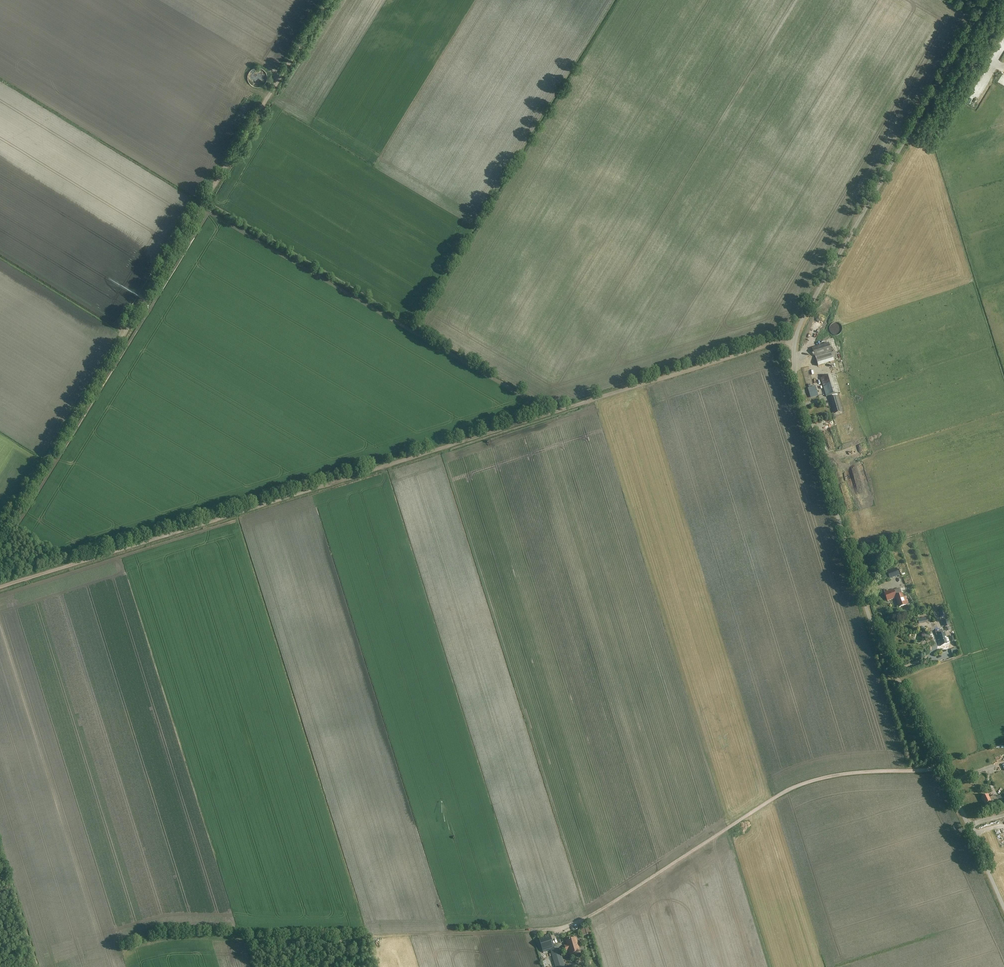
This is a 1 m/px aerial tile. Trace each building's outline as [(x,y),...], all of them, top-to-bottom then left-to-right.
[(999,60),(1003,50),(1003,47),(997,43),(991,56),(999,60)] [(834,362),(829,343),(812,348),(815,357),(818,366),(834,362)] [(840,392),(835,374),(821,378),(826,396),(832,395),(832,397),(829,398),(831,404),(832,404),(832,406),(834,414),(842,412),(836,394),(840,392)] [(897,568),(887,571),(890,579),(899,575),(897,568)] [(900,589),(894,591),(893,589),(884,592),(887,601),(896,598),(899,607),(906,605),(905,604),(908,603),(906,597),(903,597),(902,593),(905,592),(903,587),(900,588),(900,589)] [(943,633),(942,629),(936,631),(940,641),(938,642),(940,646),(950,643),(948,638),(946,638),(945,633),(943,633)] [(989,798),(987,795),(982,797),(985,804),(991,802),(992,805),(1002,801),(1000,796),(996,797),(995,795),(989,798)] [(555,949),(550,934),(539,938),(543,952),(555,949)] [(580,952),(577,938),(566,941),(567,945),(565,946),(566,952),(569,951),(570,955),(580,952)] [(558,948),(551,950),(556,966),(564,966),(558,948)]
